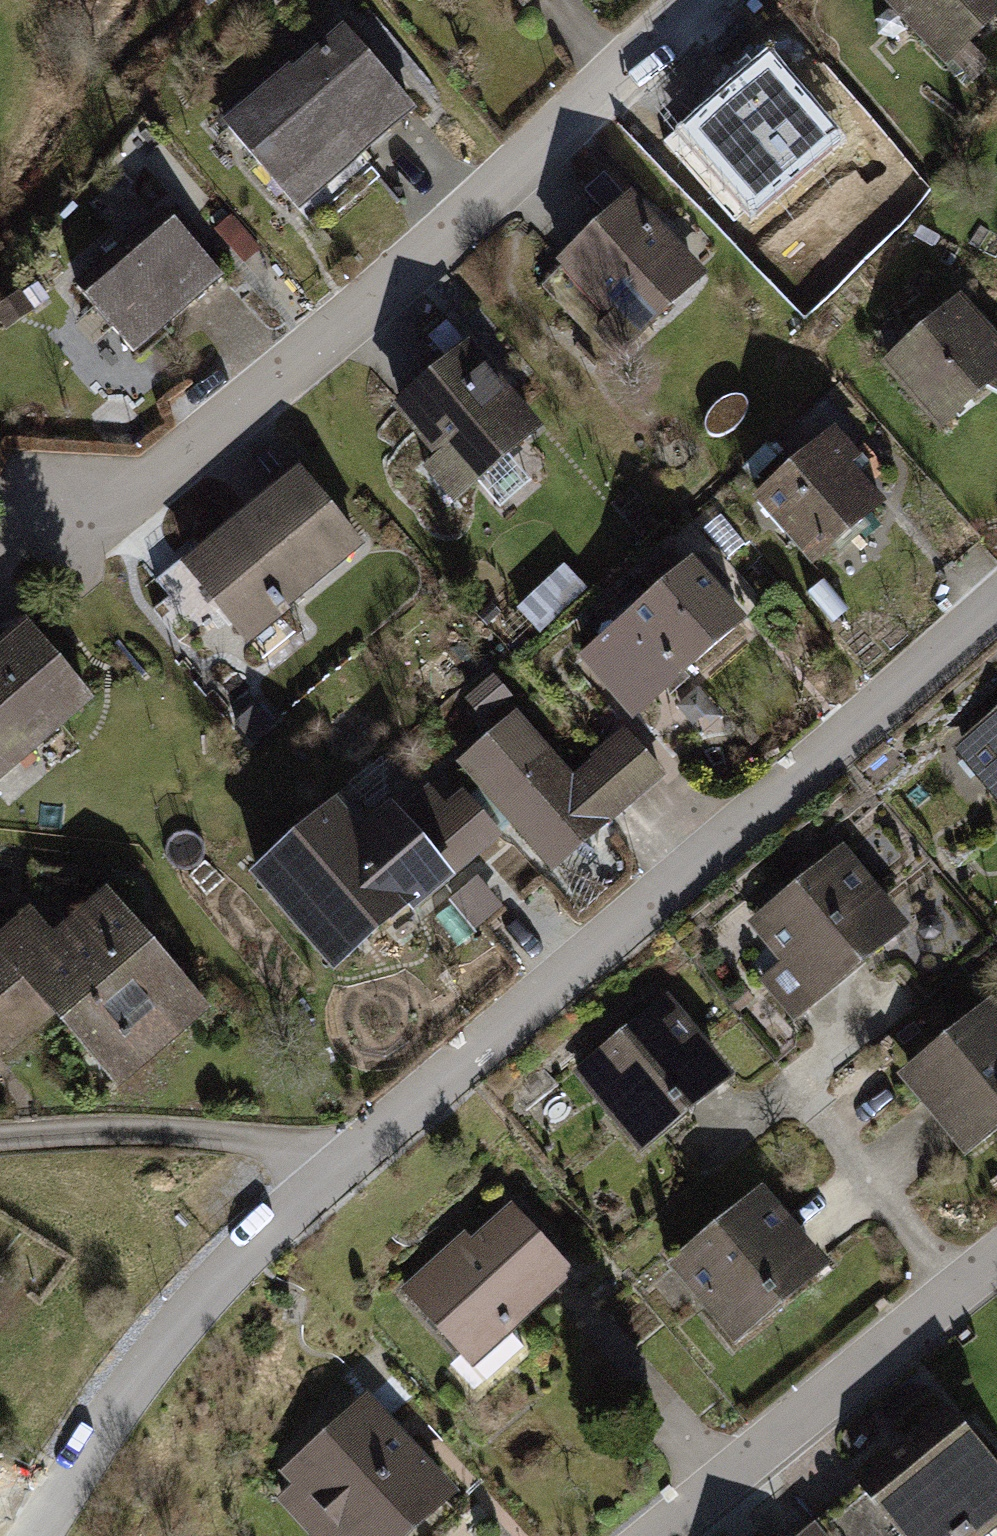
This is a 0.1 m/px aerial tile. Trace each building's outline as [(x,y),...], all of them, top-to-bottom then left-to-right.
[(527,19),(551,0),(512,0),(527,19)] [(948,68),(996,22),(996,0),(885,0),(948,68)] [(353,29),(223,124),(291,215),(421,120),(353,29)] [(831,114),(774,54),(696,128),(753,189),(831,114)] [(634,203),(561,271),(632,347),(705,280),(634,203)] [(168,223),(83,299),(131,353),(216,277),(168,223)] [(31,316),(23,300),(0,313),(0,316),(7,329),(31,316)] [(887,374),(940,442),(995,400),(996,401),(996,336),(967,304),(887,374)] [(473,355),(397,418),(438,467),(424,479),(454,515),(544,440),(473,355)] [(833,439),(756,504),(816,574),(893,509),(833,439)] [(299,477),(185,573),(249,649),(363,553),(299,477)] [(682,579),(587,658),(640,722),(736,643),(682,579)] [(0,655),(0,784),(7,792),(96,716),(26,633),(0,655)] [(501,674),(468,690),(480,714),(513,698),(501,674)] [(955,753),(996,804),(996,719),(955,753)] [(335,864),(277,913),(324,970),(360,941),(375,958),(511,845),(548,889),(672,786),(631,737),(574,784),(522,722),(459,775),(477,797),(447,822),(433,806),(406,828),(399,819),(339,869),(335,864)] [(781,963),(758,982),(792,1024),(907,932),(839,848),(747,921),(781,963)] [(0,945),(0,1054),(4,1059),(53,1019),(119,1099),(213,1021),(111,899),(57,944),(34,916),(0,945)] [(668,999),(574,1071),(640,1156),(734,1084),(668,999)] [(907,1080),(968,1156),(996,1132),(996,1008),(907,1080)] [(762,1189),(668,1266),(733,1345),(827,1269),(762,1189)] [(502,1198),(403,1289),(473,1363),(571,1272),(502,1198)] [(10,1300),(0,1292),(0,1313),(10,1300)] [(275,1497),(310,1535),(409,1535),(457,1492),(366,1392),(278,1472),(289,1484),(275,1497)] [(826,1535),(996,1535),(996,1471),(957,1422),(822,1531),(826,1535)]
